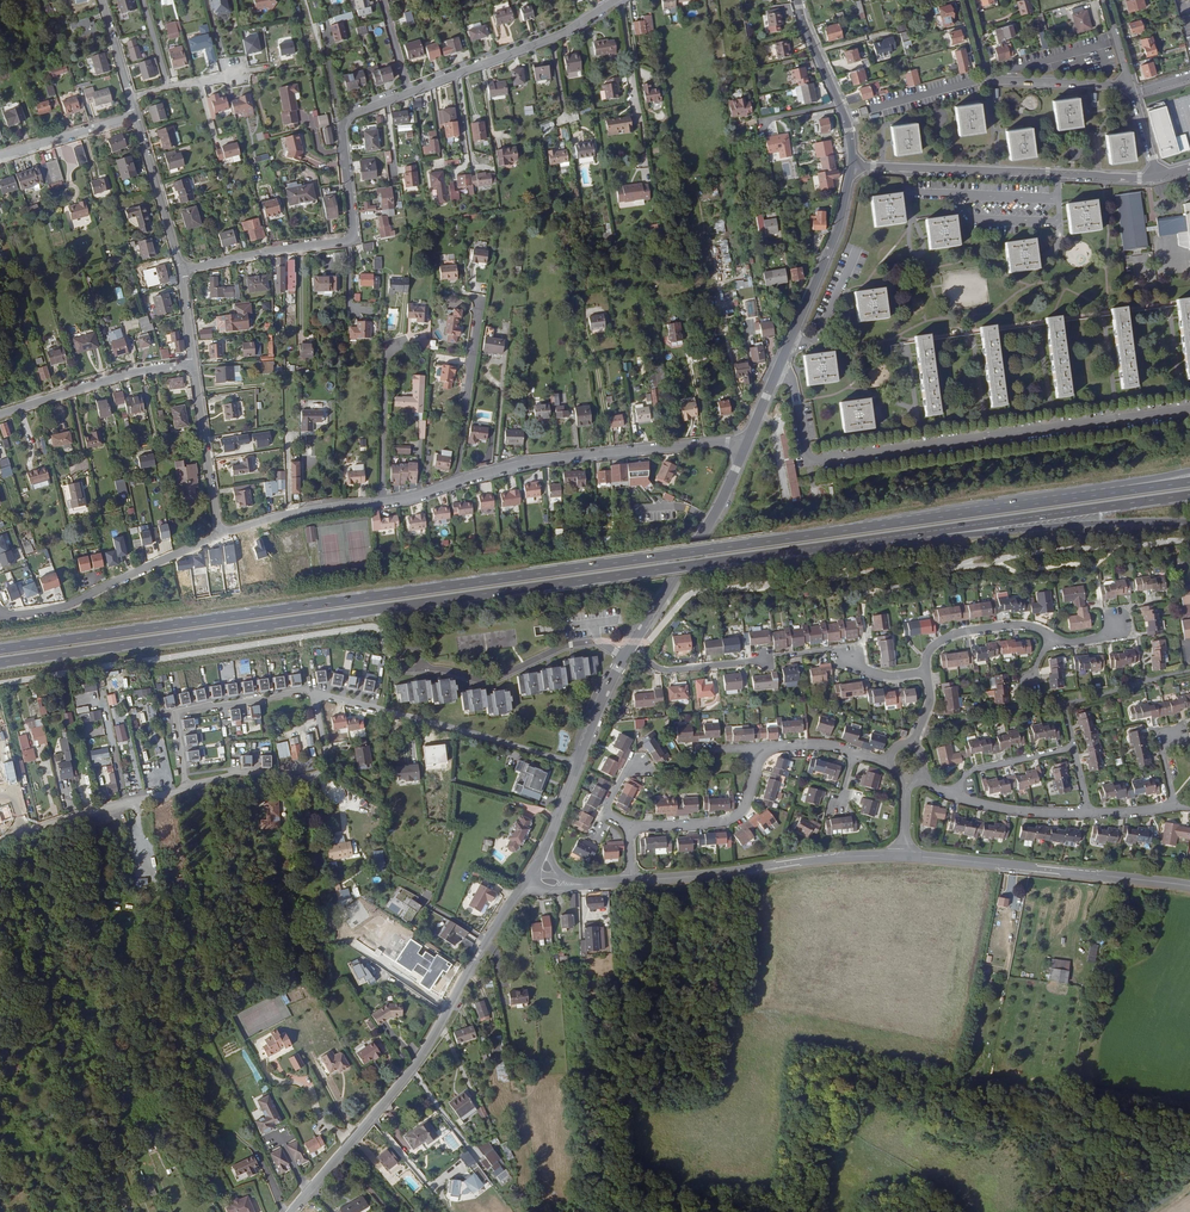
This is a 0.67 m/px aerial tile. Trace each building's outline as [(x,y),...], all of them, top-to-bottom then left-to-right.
[(130,0),(117,0),(121,14),(134,11),(130,0)] [(230,0),(211,0),(213,16),(231,14),(230,0)] [(273,0),(254,0),(255,10),(268,8),(270,5),(274,7),(277,2),(273,0)] [(372,6),(371,2),(368,3),(367,0),(354,0),(357,10),(369,7),(372,6)] [(397,0),(387,3),(389,9),(399,7),(397,0)] [(661,11),(674,6),(671,0),(657,0),(661,11)] [(1017,1),(1021,15),(1032,12),(1029,0),(1022,0),(1017,1)] [(1126,1),(1129,12),(1144,8),(1142,0),(1130,0),(1126,1)] [(54,8),(51,9),(50,5),(45,6),(47,15),(55,13),(54,8)] [(949,5),(937,8),(941,21),(953,18),(949,5)] [(369,7),(357,10),(359,16),(371,13),(369,7)] [(1072,14),(1077,32),(1091,29),(1086,11),(1083,11),(1082,7),(1071,10),(1072,14)] [(534,20),(530,8),(520,10),(523,23),(534,20)] [(493,14),(496,25),(512,21),(509,10),(493,14)] [(766,14),(768,26),(780,25),(779,20),(781,20),(780,11),(766,14)] [(901,17),(891,20),(893,25),(895,24),(896,28),(903,26),(901,17)] [(98,36),(94,22),(88,24),(88,22),(89,22),(88,18),(73,23),(74,29),(75,28),(80,27),(81,27),(83,33),(85,40),(90,38),(90,39),(98,36)] [(644,21),(633,23),(635,35),(646,33),(644,21)] [(1137,37),(1147,34),(1144,23),(1141,24),(1140,21),(1129,24),(1131,33),(1136,32),(1137,37)] [(335,42),(346,39),(342,24),(333,26),(334,30),(332,31),(335,42)] [(838,24),(825,27),(828,41),(842,37),(838,24)] [(210,64),(217,62),(208,25),(200,27),(203,37),(190,40),(193,53),(203,50),(202,48),(206,47),(210,64)] [(998,41),(999,44),(1005,42),(1004,39),(1014,37),(1010,25),(995,30),(996,35),(998,41)] [(356,28),(358,36),(367,33),(365,26),(356,28)] [(484,26),(468,30),(471,41),(488,36),(484,26)] [(960,31),(949,34),(952,45),(962,42),(960,31)] [(902,42),(909,40),(907,32),(899,33),(902,42)] [(257,37),(242,40),(245,55),(260,52),(257,37)] [(880,57),(892,53),(891,50),(895,49),(892,37),(882,40),(883,42),(876,43),(877,47),(874,47),(876,56),(879,55),(880,57)] [(1154,44),(1152,37),(1140,40),(1143,47),(1144,47),(1146,56),(1155,54),(1153,45),(1154,44)] [(457,38),(445,41),(447,46),(441,48),(443,54),(448,52),(449,53),(460,50),(457,38)] [(141,58),(138,46),(137,46),(135,39),(127,42),(129,49),(128,49),(132,61),(141,58)] [(604,42),(604,40),(593,42),(595,57),(616,53),(614,40),(608,41),(604,42)] [(775,42),(778,58),(791,55),(790,50),(788,50),(786,40),(775,42)] [(1005,42),(999,44),(1000,47),(994,49),(998,60),(1012,56),(1008,41),(1005,42)] [(278,45),(280,57),(286,55),(290,55),(294,54),(292,42),(278,45)] [(419,42),(405,46),(409,61),(424,56),(419,42)] [(430,61),(443,57),(439,43),(426,47),(430,61)] [(859,60),(856,49),(844,52),(847,64),(859,60)] [(959,74),(969,71),(963,49),(953,52),(959,74)] [(187,66),(183,52),(169,56),(173,69),(187,66)] [(109,72),(103,53),(91,57),(96,75),(109,72)] [(573,58),(564,59),(566,72),(582,70),(579,54),(572,55),(573,58)] [(863,69),(872,66),(870,57),(860,60),(863,69)] [(149,60),(138,63),(141,74),(142,73),(144,80),(155,77),(149,60)] [(1144,77),(1144,78),(1155,75),(1152,63),(1141,66),(1144,77)] [(533,67),(535,81),(550,79),(548,64),(533,67)] [(56,75),(64,73),(62,67),(48,71),(51,81),(58,79),(56,75)] [(797,80),(798,86),(800,86),(809,84),(808,78),(807,78),(805,78),(804,73),(806,72),(805,67),(791,70),(793,81),(797,80)] [(381,82),(386,81),(393,79),(390,68),(378,71),(381,82)] [(378,86),(382,85),(381,82),(378,71),(377,69),(373,71),(378,86)] [(863,69),(849,72),(853,85),(866,81),(863,69)] [(914,86),(920,85),(916,69),(910,71),(914,86)] [(514,86),(524,85),(522,70),(512,71),(514,86)] [(910,71),(904,73),(908,88),(914,86),(910,71)] [(364,83),(361,72),(343,77),(347,91),(357,88),(356,86),(364,83)] [(871,97),(872,98),(875,97),(880,96),(877,88),(882,87),(880,80),(871,83),(872,86),(859,89),(862,99),(871,97)] [(492,81),(486,82),(489,99),(495,98),(495,96),(507,94),(506,88),(505,82),(497,83),(497,85),(493,85),(492,81)] [(617,88),(619,88),(618,83),(602,85),(603,90),(604,90),(606,99),(618,98),(618,94),(617,88)] [(809,84),(800,86),(804,104),(816,102),(812,83),(809,84)] [(55,95),(52,84),(45,86),(48,97),(55,95)] [(642,85),(645,102),(653,101),(653,103),(661,101),(660,95),(659,95),(658,88),(650,90),(649,84),(642,85)] [(297,110),(294,98),(293,95),(294,95),(294,93),(298,93),(297,85),(279,88),(284,113),(281,113),(284,125),(298,123),(295,111),(297,110)] [(112,101),(108,88),(94,92),(92,87),(83,90),(87,104),(94,102),(95,106),(112,101)] [(217,94),(210,96),(215,113),(229,109),(226,97),(218,99),(217,94)] [(239,98),(230,100),(234,113),(252,108),(248,94),(242,95),(242,97),(239,98)] [(845,98),(848,105),(861,101),(859,94),(845,98)] [(76,98),(76,97),(61,101),(66,114),(80,109),(79,108),(76,98)] [(1077,97),(1053,101),(1057,130),(1082,126),(1077,97)] [(414,98),(414,108),(422,108),(422,98),(414,98)] [(745,98),(733,100),(734,103),(736,114),(740,113),(740,114),(744,113),(744,114),(748,113),(748,111),(752,110),(750,100),(746,101),(745,98)] [(50,111),(47,101),(36,105),(39,115),(50,111)] [(979,103),(954,106),(959,135),(984,132),(979,103)] [(1145,108),(1160,158),(1183,151),(1181,144),(1175,146),(1173,138),(1163,103),(1145,108)] [(166,119),(161,104),(148,107),(153,123),(166,119)] [(533,105),(524,107),(525,116),(534,114),(533,105)] [(25,120),(20,107),(3,114),(7,127),(25,120)] [(772,113),(770,107),(759,109),(760,116),(772,113)] [(865,107),(857,109),(859,117),(867,115),(865,107)] [(443,122),(443,124),(455,122),(454,109),(441,110),(442,119),(443,122)] [(407,111),(390,113),(391,124),(408,122),(407,111)] [(607,136),(613,136),(612,132),(618,132),(624,131),(625,133),(632,132),(629,118),(605,122),(607,136)] [(827,119),(817,120),(819,133),(829,132),(827,119)] [(455,122),(443,124),(445,139),(457,137),(455,122)] [(543,125),(545,133),(555,130),(553,122),(543,125)] [(471,125),(474,142),(485,140),(483,123),(471,125)] [(915,123),(890,126),(895,156),(920,152),(915,123)] [(177,145),(173,132),(175,132),(174,126),(157,131),(158,137),(160,136),(164,149),(177,145)] [(324,129),(328,144),(332,143),(330,127),(324,129)] [(1031,127),(1006,131),(1011,159),(1035,156),(1031,127)] [(363,133),(366,150),(378,149),(376,131),(363,133)] [(426,133),(427,140),(436,138),(438,138),(438,134),(436,135),(435,131),(429,132),(429,133),(426,133)] [(778,132),(783,155),(790,153),(786,131),(778,132)] [(1131,131),(1106,134),(1110,163),(1135,160),(1131,131)] [(764,135),(765,136),(767,150),(778,148),(779,155),(783,155),(778,132),(764,135)] [(126,146),(122,134),(107,140),(112,152),(126,146)] [(302,152),(298,135),(285,138),(288,151),(286,158),(299,162),(302,152)] [(1184,135),(1173,138),(1175,146),(1181,144),(1183,151),(1189,150),(1184,135)] [(424,156),(438,154),(436,141),(428,142),(429,148),(423,149),(424,156)] [(820,158),(831,156),(829,148),(834,147),(833,142),(818,144),(820,158)] [(221,149),(215,150),(218,160),(239,155),(236,143),(221,147),(221,149)] [(574,146),(576,158),(595,155),(593,143),(574,146)] [(88,163),(82,146),(73,149),(79,167),(88,163)] [(507,161),(517,160),(515,147),(496,150),(498,166),(505,165),(504,162),(507,161)] [(184,166),(181,153),(176,154),(175,150),(164,153),(169,170),(184,166)] [(549,165),(568,162),(566,151),(554,153),(554,151),(547,152),(549,165)] [(820,158),(819,158),(822,169),(826,168),(826,171),(836,170),(833,155),(831,156),(820,158)] [(136,176),(130,157),(116,161),(122,180),(136,176)] [(63,181),(57,159),(41,164),(48,186),(61,181),(63,181)] [(360,162),(363,181),(376,179),(374,160),(360,162)] [(43,185),(37,166),(32,168),(33,169),(15,175),(21,190),(38,184),(38,185),(39,186),(43,185)] [(415,166),(405,167),(406,174),(404,174),(406,188),(418,187),(415,166)] [(824,174),(824,172),(817,173),(820,190),(835,187),(835,181),(833,182),(832,178),(838,177),(837,171),(824,174)] [(442,173),(428,175),(430,189),(436,188),(438,205),(446,204),(442,173)] [(482,175),(482,174),(476,175),(477,187),(492,185),(490,174),(485,175),(482,175)] [(469,195),(474,195),(471,175),(457,177),(458,188),(468,186),(469,195)] [(12,177),(0,181),(0,187),(2,194),(17,189),(12,177)] [(110,190),(107,178),(90,182),(94,194),(110,190)] [(192,194),(188,178),(173,183),(175,192),(177,191),(179,198),(192,194)] [(460,190),(454,191),(453,183),(450,183),(450,200),(460,200),(460,190)] [(635,202),(643,201),(650,200),(647,184),(641,186),(641,184),(634,185),(635,186),(628,188),(628,186),(622,187),(622,189),(616,190),(618,204),(624,203),(625,204),(635,202)] [(315,200),(312,185),(301,187),(293,189),(286,190),(289,205),(315,200)] [(337,217),(334,198),(337,197),(336,191),(330,192),(329,187),(320,189),(326,219),(337,217)] [(393,210),(390,188),(389,188),(376,189),(377,194),(380,194),(381,198),(379,199),(379,202),(382,202),(382,206),(383,211),(392,210),(393,210)] [(1139,192),(1115,196),(1123,251),(1147,247),(1139,192)] [(904,224),(900,195),(870,199),(874,228),(904,224)] [(280,213),(276,199),(262,203),(266,217),(270,216),(271,217),(276,216),(276,215),(280,213)] [(89,215),(85,201),(79,203),(80,205),(76,207),(76,205),(68,207),(71,220),(89,215)] [(1095,201),(1066,205),(1070,235),(1099,231),(1095,201)] [(364,203),(365,212),(376,211),(376,207),(369,207),(369,203),(364,203)] [(149,224),(144,205),(125,210),(127,219),(136,216),(141,234),(151,231),(148,224),(149,224)] [(201,225),(195,207),(181,211),(187,229),(201,225)] [(379,228),(381,240),(386,239),(395,237),(394,230),(391,231),(390,225),(386,226),(385,222),(388,222),(387,217),(393,215),(392,210),(383,211),(384,217),(379,218),(381,228),(379,228)] [(813,223),(812,229),(824,230),(825,212),(816,212),(816,216),(813,216),(811,216),(810,223),(813,223)] [(1186,232),(1184,216),(1155,220),(1157,236),(1186,232)] [(777,229),(775,217),(759,219),(760,228),(765,227),(765,231),(777,229)] [(958,246),(955,217),(925,221),(929,250),(958,246)] [(265,237),(262,227),(260,227),(258,218),(241,223),(244,232),(248,230),(251,241),(265,237)] [(607,233),(604,233),(604,240),(612,240),(611,225),(607,225),(607,233)] [(236,243),(232,230),(218,234),(222,247),(236,243)] [(154,256),(152,247),(153,246),(151,239),(138,243),(142,259),(154,256)] [(1038,269),(1034,240),(1004,244),(1009,273),(1038,269)] [(372,243),(361,245),(363,252),(374,250),(372,243)] [(472,249),(471,262),(477,263),(477,262),(477,261),(481,262),(483,250),(472,249)] [(723,263),(730,261),(728,254),(721,255),(723,263)] [(169,281),(165,265),(155,268),(156,270),(147,272),(150,284),(159,281),(160,284),(169,281)] [(447,280),(457,279),(456,266),(439,267),(440,280),(447,280)] [(767,269),(769,282),(787,279),(784,266),(767,269)] [(790,270),(792,281),(803,279),(801,268),(790,270)] [(374,286),(374,275),(361,275),(361,286),(374,286)] [(171,285),(177,284),(175,276),(169,277),(171,285)] [(268,290),(266,276),(247,278),(249,293),(268,290)] [(233,297),(233,287),(219,288),(217,288),(217,277),(210,277),(211,298),(233,297)] [(338,291),(338,277),(314,277),(314,291),(332,291),(338,291)] [(409,293),(410,279),(402,279),(402,280),(388,279),(388,294),(395,295),(395,293),(409,293)] [(121,287),(114,288),(116,299),(123,298),(121,287)] [(883,289),(854,293),(858,322),(887,318),(883,289)] [(172,311),(167,294),(153,298),(157,315),(172,311)] [(754,316),(753,299),(745,300),(747,317),(754,316)] [(1187,380),(1189,380),(1189,299),(1176,301),(1187,380)] [(271,311),(270,302),(262,302),(262,311),(271,311)] [(409,303),(408,318),(420,318),(420,322),(428,323),(429,307),(412,306),(413,303),(409,303)] [(1111,310),(1122,389),(1136,387),(1125,308),(1111,310)] [(457,337),(459,328),(457,328),(458,318),(460,318),(461,311),(453,310),(452,317),(448,316),(445,335),(448,335),(447,342),(456,343),(457,337)] [(373,312),(360,311),(360,328),(373,329),(373,312)] [(243,314),(236,315),(224,316),(226,331),(237,330),(244,329),(243,314)] [(605,328),(604,324),(603,317),(603,315),(588,317),(590,330),(605,328)] [(150,324),(147,316),(137,319),(140,327),(150,324)] [(1045,319),(1056,398),(1071,396),(1059,317),(1045,319)] [(760,328),(761,334),(774,332),(772,319),(759,321),(760,328)] [(681,320),(669,322),(671,333),(669,335),(670,338),(672,340),(684,338),(683,333),(681,331),(681,329),(683,329),(681,320)] [(154,329),(152,323),(150,324),(140,327),(142,333),(147,331),(154,329)] [(979,328),(991,408),(1005,405),(994,326),(979,328)] [(108,334),(111,343),(115,356),(127,352),(123,339),(120,330),(108,334)] [(180,341),(178,332),(170,333),(171,343),(174,342),(175,349),(176,353),(183,352),(182,347),(184,347),(183,341),(180,341)] [(482,352),(502,354),(502,344),(489,343),(490,332),(484,332),(482,352)] [(98,348),(94,333),(73,339),(77,354),(98,348)] [(151,345),(147,334),(143,335),(142,335),(138,336),(139,338),(138,338),(141,348),(151,345)] [(914,337),(925,417),(940,414),(928,335),(914,337)] [(436,349),(437,340),(421,340),(421,349),(436,349)] [(259,356),(259,349),(254,350),(253,342),(242,343),(243,357),(258,356),(259,356)] [(208,345),(209,359),(222,358),(221,344),(208,345)] [(312,347),(312,344),(300,344),(300,357),(312,358),(312,356),(312,347)] [(758,358),(765,357),(763,344),(755,346),(748,347),(751,361),(757,360),(758,360),(758,358)] [(66,361),(62,348),(47,352),(51,365),(66,361)] [(169,359),(167,349),(159,350),(162,360),(169,359)] [(832,352),(803,356),(807,386),(836,382),(832,352)] [(660,380),(664,380),(661,357),(655,358),(657,364),(658,377),(659,377),(660,380)] [(748,363),(735,366),(737,378),(744,377),(745,381),(751,380),(748,363)] [(652,398),(662,397),(660,385),(656,386),(656,381),(654,381),(652,365),(646,366),(648,377),(649,377),(652,398)] [(50,378),(46,366),(38,369),(41,380),(50,378)] [(234,381),(233,366),(217,367),(217,378),(216,378),(216,384),(225,383),(225,382),(232,382),(234,381)] [(442,366),(439,382),(451,384),(452,374),(454,374),(455,368),(442,366)] [(183,388),(182,378),(169,379),(170,390),(183,388)] [(414,417),(422,417),(424,388),(414,388),(413,402),(402,401),(402,410),(402,412),(412,412),(412,417),(414,417)] [(125,403),(124,399),(122,392),(112,394),(115,405),(125,403)] [(144,410),(141,397),(129,399),(129,397),(124,399),(125,403),(125,406),(127,414),(144,410)] [(868,399),(839,403),(843,433),(873,429),(868,399)] [(111,416),(107,400),(96,403),(100,418),(111,416)] [(689,416),(696,414),(694,401),(680,404),(682,418),(690,417),(689,416)] [(717,403),(719,415),(730,414),(727,401),(717,403)] [(239,418),(237,403),(224,405),(226,420),(239,418)] [(188,426),(184,406),(171,408),(175,428),(188,426)] [(531,419),(549,418),(548,406),(530,407),(531,419)] [(556,418),(567,417),(567,411),(563,412),(562,406),(555,407),(556,418)] [(573,408),(576,426),(590,424),(588,407),(573,408)] [(642,409),(634,410),(636,423),(651,421),(649,408),(642,409)] [(322,422),(322,415),(322,411),(301,411),(301,432),(312,432),(312,422),(322,422)] [(608,417),(610,428),(622,426),(621,415),(608,417)] [(419,429),(422,429),(422,417),(414,417),(414,421),(419,421),(418,429),(419,429)] [(6,423),(0,425),(0,426),(4,437),(10,435),(6,423)] [(41,434),(38,424),(24,429),(26,434),(25,434),(27,438),(41,434)] [(487,429),(469,428),(468,445),(475,446),(475,440),(486,441),(487,429)] [(793,503),(802,503),(786,429),(782,430),(783,436),(779,437),(793,503)] [(102,444),(100,431),(92,433),(92,436),(85,438),(87,448),(102,444)] [(71,443),(69,432),(51,436),(52,438),(48,439),(49,447),(63,445),(71,443)] [(256,444),(256,447),(269,445),(268,439),(271,438),(270,432),(251,435),(252,441),(254,441),(255,440),(256,444)] [(505,445),(524,445),(524,433),(505,432),(505,445)] [(248,435),(237,436),(238,443),(238,444),(249,443),(248,435)] [(237,437),(220,439),(221,446),(224,445),(224,449),(225,452),(235,450),(234,444),(238,443),(237,437)] [(13,446),(11,440),(9,440),(7,440),(6,439),(2,440),(5,449),(13,446)] [(140,469),(155,466),(153,455),(138,458),(140,469)] [(429,467),(435,468),(444,469),(446,458),(432,455),(429,467)] [(7,458),(0,460),(0,462),(2,468),(10,465),(7,458)] [(253,472),(251,458),(243,459),(243,465),(232,466),(233,475),(253,472)] [(198,487),(196,474),(197,474),(196,464),(187,465),(187,467),(184,467),(183,460),(175,461),(177,478),(176,478),(177,485),(183,484),(184,496),(195,494),(194,488),(198,487)] [(291,494),(300,494),(299,462),(291,462),(291,494)] [(664,463),(657,480),(668,485),(674,468),(664,463)] [(414,485),(416,485),(417,465),(409,465),(409,467),(408,467),(407,483),(409,483),(409,481),(412,481),(414,482),(414,485)] [(28,473),(33,490),(51,484),(46,467),(28,473)] [(399,468),(398,487),(400,487),(400,486),(404,486),(404,483),(406,483),(407,483),(408,467),(400,467),(400,468),(399,468)] [(609,469),(611,491),(628,490),(626,468),(609,469)] [(285,479),(285,471),(277,471),(277,480),(285,479)] [(365,483),(364,471),(353,472),(346,472),(347,477),(346,477),(347,484),(352,484),(352,482),(360,482),(360,483),(365,483)] [(577,487),(585,486),(584,471),(576,471),(563,471),(563,482),(576,482),(577,487)] [(597,472),(598,483),(609,483),(608,471),(597,472)] [(125,489),(123,479),(115,481),(114,481),(118,495),(130,492),(129,488),(125,489)] [(285,489),(285,479),(277,480),(277,489),(285,489)] [(277,489),(277,480),(264,482),(266,497),(273,496),(272,491),(278,491),(277,489)] [(533,485),(529,485),(523,486),(525,499),(540,497),(538,482),(532,483),(533,485)] [(80,499),(77,488),(79,488),(78,483),(68,485),(72,501),(70,501),(72,508),(85,506),(83,498),(81,498),(80,499)] [(549,497),(561,496),(560,484),(549,484),(549,497)] [(249,485),(233,487),(234,492),(235,498),(237,498),(238,500),(239,508),(252,506),(249,489),(249,485)] [(501,507),(520,505),(518,490),(508,492),(508,494),(499,495),(501,507)] [(663,498),(673,503),(675,497),(665,493),(663,498)] [(480,509),(494,508),(492,495),(478,497),(480,509)] [(461,515),(472,513),(471,503),(464,504),(459,505),(459,503),(454,503),(455,512),(461,511),(461,515)] [(433,521),(450,519),(448,508),(432,510),(433,521)] [(394,526),(398,526),(396,516),(390,517),(390,518),(380,519),(379,511),(372,512),(373,532),(380,530),(394,528),(394,526)] [(408,531),(426,528),(424,514),(414,515),(414,517),(406,518),(408,531)] [(167,524),(158,526),(161,539),(170,537),(167,524)] [(315,538),(314,527),(305,528),(307,540),(315,538)] [(149,531),(139,533),(142,546),(152,544),(149,531)] [(123,536),(113,538),(117,557),(127,555),(123,536)] [(261,540),(256,541),(258,546),(254,547),(258,559),(267,556),(261,540)] [(234,544),(223,546),(225,564),(236,563),(234,544)] [(33,551),(31,545),(24,547),(27,554),(33,551)] [(219,548),(208,550),(210,566),(221,565),(219,548)] [(0,563),(2,567),(14,562),(10,550),(7,551),(0,554),(0,562),(0,563)] [(16,562),(24,559),(20,550),(13,553),(16,562)] [(114,551),(104,553),(107,566),(117,564),(114,551)] [(203,552),(197,553),(197,557),(193,557),(194,568),(205,567),(203,552)] [(100,553),(90,555),(93,568),(103,566),(100,553)] [(88,556),(77,558),(80,571),(91,569),(88,556)] [(190,559),(176,561),(177,570),(191,569),(190,559)] [(54,588),(60,585),(55,573),(39,579),(44,591),(50,589),(54,588)] [(1149,580),(1148,577),(1134,579),(1135,591),(1150,589),(1149,580)] [(1158,578),(1149,580),(1150,589),(1150,591),(1165,589),(1163,577),(1158,578)] [(1124,580),(1113,582),(1113,584),(1115,595),(1125,593),(1125,595),(1130,594),(1128,582),(1124,583),(1124,580)] [(34,582),(22,587),(27,598),(38,593),(34,582)] [(1103,588),(1099,589),(1101,601),(1105,600),(1105,598),(1115,597),(1115,595),(1113,584),(1103,586),(1103,588)] [(16,586),(6,589),(11,601),(21,598),(16,586)] [(1073,600),(1074,608),(1076,608),(1083,607),(1082,599),(1084,599),(1082,586),(1061,590),(1063,602),(1073,600)] [(1180,587),(1183,605),(1189,604),(1189,586),(1180,587)] [(1030,605),(1031,613),(1039,612),(1039,614),(1052,612),(1048,591),(1036,593),(1037,603),(1030,605)] [(1009,609),(1008,600),(1008,597),(997,598),(997,601),(994,601),(994,602),(996,613),(999,613),(999,611),(1009,609)] [(1009,609),(1010,612),(1020,611),(1020,612),(1025,612),(1023,600),(1019,600),(1018,598),(1008,600),(1009,609)] [(986,616),(996,615),(996,613),(994,602),(979,604),(980,616),(986,615),(986,616)] [(979,604),(963,606),(965,620),(975,618),(974,617),(980,616),(979,604)] [(1153,609),(1152,605),(1141,607),(1141,611),(1143,611),(1143,615),(1144,621),(1147,621),(1157,619),(1155,608),(1153,609)] [(963,606),(948,609),(950,620),(955,619),(955,621),(965,620),(963,606)] [(1086,614),(1085,607),(1083,607),(1076,608),(1077,616),(1067,617),(1069,630),(1090,626),(1088,614),(1086,614)] [(932,611),(934,620),(934,624),(943,623),(943,621),(950,620),(948,609),(932,611)] [(875,626),(871,626),(872,631),(888,629),(886,613),(873,615),(875,626)] [(863,632),(861,617),(855,618),(855,621),(844,622),(845,634),(846,638),(856,636),(856,633),(863,632)] [(827,637),(827,640),(838,638),(838,635),(845,634),(844,622),(843,619),(838,620),(838,623),(825,624),(827,637)] [(1148,635),(1159,634),(1159,630),(1161,629),(1160,619),(1157,619),(1147,621),(1148,626),(1148,631),(1147,631),(1148,635)] [(934,620),(918,622),(920,634),(925,633),(925,634),(935,632),(934,624),(934,620)] [(1182,621),(1184,640),(1189,639),(1189,620),(1182,621)] [(809,639),(810,642),(820,641),(820,637),(827,637),(825,624),(825,622),(819,622),(820,625),(808,627),(809,639)] [(918,622),(902,624),(904,633),(904,637),(914,636),(914,635),(920,634),(918,622)] [(790,629),(791,641),(792,644),(803,643),(802,640),(809,639),(808,627),(807,624),(801,624),(802,627),(790,629)] [(790,629),(789,626),(784,627),(784,629),(773,631),(775,646),(785,645),(784,642),(791,641),(790,629)] [(769,631),(749,633),(750,645),(770,643),(769,631)] [(690,635),(672,637),(674,652),(691,650),(690,635)] [(893,650),(890,635),(877,637),(878,647),(880,646),(880,652),(893,650)] [(738,638),(722,640),(722,641),(723,653),(740,651),(738,638)] [(1154,656),(1162,655),(1165,654),(1163,639),(1151,641),(1154,656)] [(999,643),(999,640),(995,641),(995,643),(985,644),(985,647),(987,657),(997,656),(997,653),(1001,652),(999,643)] [(1014,643),(1014,640),(999,643),(1001,652),(1001,654),(1016,652),(1014,643)] [(705,656),(723,653),(722,641),(704,643),(705,656)] [(1016,652),(1016,655),(1031,652),(1029,641),(1014,643),(1016,652)] [(974,647),(970,648),(971,650),(972,659),(976,659),(976,661),(987,660),(987,657),(985,647),(975,649),(974,647)] [(1133,649),(1123,651),(1123,654),(1125,663),(1135,662),(1135,660),(1139,659),(1137,647),(1133,647),(1133,649)] [(895,666),(893,650),(880,652),(881,658),(880,658),(881,668),(895,666)] [(961,653),(956,653),(957,666),(973,664),(972,659),(971,650),(961,651),(961,653)] [(957,666),(956,653),(950,654),(950,652),(940,654),(942,667),(957,666)] [(1125,663),(1123,654),(1113,655),(1113,653),(1108,654),(1110,666),(1114,665),(1114,667),(1125,666),(1125,663)] [(1098,657),(1088,658),(1089,668),(1089,671),(1100,669),(1100,667),(1104,666),(1102,655),(1098,655),(1098,657)] [(1153,670),(1164,668),(1162,655),(1154,656),(1151,656),(1153,670)] [(517,676),(520,694),(524,694),(524,695),(539,693),(538,691),(543,691),(542,688),(547,688),(548,690),(561,688),(561,686),(566,685),(565,679),(569,678),(569,680),(584,678),(584,676),(595,674),(594,666),(597,665),(596,656),(581,658),(581,657),(567,659),(567,660),(562,661),(564,668),(559,669),(558,667),(544,669),(544,670),(540,671),(540,673),(536,673),(536,672),(521,674),(522,676),(517,676)] [(1088,658),(1087,656),(1077,657),(1077,656),(1073,656),(1074,668),(1078,668),(1079,670),(1089,668),(1088,658)] [(1051,673),(1060,672),(1063,672),(1060,657),(1049,659),(1051,673)] [(782,669),(784,682),(800,680),(797,664),(792,665),(792,668),(782,669)] [(831,667),(830,664),(820,665),(820,668),(810,670),(812,683),(827,681),(827,674),(832,673),(831,667)] [(316,672),(317,684),(327,683),(326,676),(325,671),(316,672)] [(779,687),(777,672),(772,673),(772,674),(753,677),(755,688),(765,687),(766,689),(779,687)] [(1051,673),(1048,674),(1051,688),(1062,687),(1060,672),(1051,673)] [(292,687),(301,686),(300,674),(290,675),(291,680),(292,687)] [(334,674),(332,686),(341,688),(342,681),(343,676),(334,674)] [(741,674),(725,675),(726,691),(743,689),(741,674)] [(1006,689),(1008,688),(1006,674),(1004,674),(994,676),(997,690),(1006,689)] [(276,689),(285,688),(284,676),(275,677),(275,682),(276,689)] [(350,677),(347,689),(357,691),(358,684),(359,679),(350,677)] [(268,678),(261,679),(263,690),(270,690),(268,678)] [(395,685),(396,695),(399,694),(401,703),(412,702),(413,704),(427,702),(426,700),(431,700),(431,702),(436,702),(436,703),(450,702),(450,700),(455,699),(454,690),(456,690),(455,686),(454,686),(453,680),(448,681),(448,679),(437,680),(438,682),(434,683),(434,684),(429,685),(429,680),(424,681),(424,680),(410,682),(410,684),(395,685)] [(697,681),(699,697),(716,695),(714,684),(706,685),(705,679),(697,681)] [(96,680),(83,681),(84,692),(97,690),(96,680)] [(244,693),(254,692),(252,680),(243,681),(243,686),(244,693)] [(867,693),(866,690),(865,680),(855,682),(855,683),(850,684),(851,696),(867,693)] [(365,681),(363,692),(372,694),(374,687),(375,682),(365,681)] [(955,681),(942,683),(941,683),(943,693),(944,693),(945,698),(957,696),(955,681)] [(228,695),(238,694),(236,682),(227,684),(227,688),(228,695)] [(834,685),(836,698),(851,696),(850,684),(844,684),(844,683),(834,685)] [(212,697),(222,696),(221,684),(211,686),(212,690),(212,697)] [(671,699),(689,697),(688,686),(681,687),(681,686),(669,687),(671,699)] [(197,700),(206,698),(204,687),(195,689),(196,694),(197,700)] [(882,693),(882,689),(876,690),(876,688),(866,690),(867,693),(868,703),(884,701),(882,693)] [(907,688),(898,690),(900,703),(916,701),(914,689),(907,690),(907,688)] [(460,692),(463,711),(467,710),(468,712),(482,711),(481,708),(486,708),(487,714),(492,714),(492,716),(506,714),(506,712),(511,711),(509,702),(511,702),(510,697),(509,697),(508,692),(503,692),(503,690),(492,691),(492,694),(489,694),(489,696),(485,696),(484,689),(479,690),(479,689),(465,691),(465,692),(460,692)] [(665,701),(663,689),(655,690),(656,693),(635,695),(636,707),(657,705),(657,702),(665,701)] [(996,705),(1008,703),(1006,689),(997,690),(989,691),(989,696),(995,695),(996,705)] [(182,704),(191,702),(188,690),(179,692),(180,697),(182,704)] [(900,703),(898,690),(888,691),(888,692),(882,693),(884,701),(884,705),(895,703),(900,703)] [(115,693),(107,695),(109,705),(117,704),(115,693)] [(173,694),(164,696),(165,701),(166,707),(170,706),(170,707),(175,706),(173,694)] [(83,695),(74,696),(75,705),(84,703),(83,695)] [(1177,698),(1177,700),(1179,710),(1189,707),(1189,695),(1177,698)] [(957,696),(945,698),(946,704),(944,704),(946,714),(959,712),(957,696)] [(46,705),(43,706),(42,697),(38,698),(40,713),(47,712),(46,705)] [(1177,700),(1163,703),(1165,715),(1180,712),(1179,710),(1177,700)] [(1165,715),(1163,703),(1148,706),(1150,716),(1151,718),(1165,715)] [(280,713),(278,704),(269,706),(271,715),(280,713)] [(1148,706),(1147,704),(1133,707),(1134,709),(1129,710),(1131,717),(1135,716),(1136,719),(1150,716),(1148,706)] [(249,707),(251,718),(255,718),(255,719),(260,718),(259,705),(252,706),(249,707)] [(121,716),(118,706),(110,709),(113,719),(121,716)] [(136,707),(128,709),(129,716),(138,714),(136,707)] [(239,708),(230,709),(231,721),(241,719),(239,708)] [(101,709),(81,714),(83,723),(103,718),(101,709)] [(1077,713),(1080,728),(1083,728),(1092,726),(1088,711),(1077,713)] [(803,720),(792,721),(793,731),(804,731),(804,729),(808,729),(807,715),(803,716),(803,720)] [(830,736),(834,720),(820,715),(816,728),(826,731),(825,734),(830,736)] [(194,717),(182,718),(184,728),(190,727),(195,726),(194,717)] [(793,731),(792,721),(782,721),(782,717),(776,717),(777,726),(777,731),(782,731),(782,732),(793,731)] [(230,735),(227,718),(220,720),(222,736),(230,735)] [(44,735),(41,720),(36,721),(31,722),(33,728),(34,735),(38,734),(38,737),(44,735)] [(644,720),(635,720),(636,729),(644,729),(644,720)] [(92,722),(84,725),(85,730),(94,728),(92,722)] [(705,730),(698,731),(699,741),(711,740),(710,737),(720,736),(719,722),(704,724),(705,730)] [(699,741),(698,731),(693,731),(692,724),(677,725),(678,739),(688,738),(688,741),(699,741)] [(851,743),(861,746),(864,738),(858,736),(860,729),(851,726),(845,725),(842,737),(851,740),(851,743)] [(1098,740),(1094,725),(1092,726),(1083,728),(1086,742),(1098,740)] [(725,726),(726,730),(726,740),(732,740),(732,741),(743,740),(742,729),(733,730),(732,726),(725,726)] [(767,727),(760,728),(761,737),(767,737),(767,738),(778,737),(777,731),(777,726),(767,727)] [(1033,730),(1028,731),(1031,745),(1036,744),(1036,742),(1045,740),(1043,729),(1042,726),(1032,728),(1033,730)] [(1045,740),(1046,744),(1056,741),(1057,743),(1061,741),(1058,727),(1054,728),(1053,726),(1043,729),(1045,740)] [(761,737),(760,728),(748,729),(742,729),(743,740),(755,739),(754,738),(761,737)] [(1007,731),(1007,734),(1010,746),(1021,743),(1021,745),(1025,744),(1022,729),(1018,730),(1017,729),(1007,731)] [(1134,746),(1142,745),(1139,730),(1128,732),(1131,747),(1134,746)] [(127,740),(125,731),(116,734),(118,742),(127,740)] [(650,753),(659,747),(656,742),(653,739),(657,736),(654,732),(643,740),(646,744),(644,744),(650,753)] [(864,738),(861,746),(872,749),(873,746),(882,749),(886,736),(872,732),(869,739),(864,738)] [(196,733),(184,734),(186,744),(192,743),(197,742),(196,733)] [(620,750),(617,755),(626,760),(631,750),(629,749),(633,740),(621,734),(614,747),(620,750)] [(998,738),(993,739),(996,753),(1001,752),(1000,751),(1010,748),(1010,746),(1007,734),(997,736),(998,738)] [(30,750),(26,735),(18,737),(24,762),(32,760),(30,750)] [(47,745),(45,735),(44,735),(38,737),(40,745),(45,743),(45,746),(47,745)] [(67,737),(59,738),(62,751),(70,749),(67,737)] [(968,742),(963,743),(967,756),(971,755),(971,754),(981,752),(978,740),(978,737),(968,740),(968,742)] [(301,750),(299,745),(298,745),(297,738),(290,739),(292,751),(291,751),(292,756),(300,755),(299,750),(300,750),(301,750)] [(978,740),(981,752),(982,755),(992,752),(992,754),(996,753),(993,739),(989,740),(989,738),(978,740)] [(1101,754),(1098,740),(1086,742),(1089,757),(1098,755),(1101,754)] [(950,744),(938,747),(942,768),(955,766),(954,763),(962,762),(960,753),(952,754),(950,744)] [(1150,764),(1145,744),(1142,745),(1134,746),(1139,767),(1150,764)] [(368,746),(355,748),(358,766),(371,763),(368,746)] [(662,751),(659,747),(650,753),(655,761),(656,760),(659,764),(670,757),(668,752),(664,754),(662,751)] [(109,748),(90,749),(91,759),(110,757),(109,748)] [(194,759),(199,758),(198,748),(186,750),(188,760),(194,759)] [(213,759),(213,762),(224,761),(224,752),(220,752),(221,759),(213,759)] [(241,762),(241,766),(250,766),(251,755),(241,755),(241,762)] [(261,755),(261,767),(270,767),(270,755),(261,755)] [(626,760),(617,755),(615,761),(608,758),(602,771),(614,777),(618,768),(621,770),(626,760)] [(1087,757),(1090,772),(1102,769),(1098,755),(1089,757),(1087,757)] [(776,769),(774,774),(780,776),(784,777),(788,761),(777,758),(774,768),(776,769)] [(23,760),(16,761),(19,773),(26,771),(23,760)] [(823,774),(826,764),(815,761),(815,763),(811,762),(807,774),(812,775),(813,771),(823,774)] [(72,772),(70,762),(58,764),(60,775),(72,772)] [(1066,777),(1068,777),(1066,767),(1067,766),(1066,762),(1053,765),(1053,769),(1052,770),(1054,780),(1066,777)] [(422,783),(420,763),(396,766),(398,785),(422,783)] [(832,766),(826,764),(823,774),(832,777),(831,781),(835,782),(839,770),(835,768),(835,767),(832,766)] [(529,766),(525,765),(522,775),(530,778),(531,776),(526,775),(529,766)] [(550,774),(529,766),(526,775),(531,776),(530,778),(523,797),(540,803),(542,797),(540,796),(546,779),(548,780),(550,774)] [(1042,780),(1039,766),(1035,767),(1035,769),(1025,771),(1026,774),(1028,786),(1039,783),(1038,781),(1042,780)] [(21,813),(14,767),(7,768),(14,814),(21,813)] [(864,781),(862,780),(860,786),(876,790),(880,775),(867,772),(866,776),(864,781)] [(118,792),(114,773),(109,774),(111,785),(107,785),(109,794),(118,792)] [(765,789),(776,792),(780,776),(774,774),(771,773),(770,779),(769,779),(765,789)] [(93,800),(88,774),(75,777),(76,781),(86,779),(87,788),(82,789),(81,783),(78,784),(79,790),(82,790),(84,801),(93,800)] [(1018,790),(1029,788),(1028,786),(1026,774),(1016,776),(1015,774),(1011,775),(1014,789),(1018,788),(1018,790)] [(607,781),(596,775),(587,792),(599,799),(604,790),(603,789),(607,781)] [(999,791),(1000,795),(1010,792),(1009,790),(1014,789),(1011,775),(1006,776),(1007,778),(997,780),(999,791)] [(989,794),(999,791),(997,780),(996,777),(986,780),(985,778),(981,779),(984,793),(988,792),(989,794)] [(1068,788),(1066,777),(1054,780),(1051,781),(1053,791),(1055,790),(1056,795),(1070,791),(1069,787),(1068,788)] [(540,796),(542,797),(548,780),(546,779),(540,796)] [(1128,785),(1131,799),(1135,798),(1134,797),(1145,794),(1142,783),(1142,780),(1131,782),(1132,784),(1128,785)] [(627,784),(622,793),(632,798),(636,790),(640,792),(643,787),(630,781),(628,785),(627,784)] [(1145,794),(1145,797),(1155,795),(1156,796),(1160,795),(1157,781),(1153,782),(1152,781),(1142,783),(1145,794)] [(1105,800),(1115,798),(1113,786),(1112,783),(1103,786),(1103,788),(1099,789),(1101,803),(1106,802),(1105,800)] [(1115,798),(1116,800),(1126,798),(1127,800),(1131,799),(1128,785),(1124,786),(1123,784),(1113,786),(1115,798)] [(810,788),(805,804),(818,807),(820,797),(824,798),(825,793),(810,788)] [(762,805),(772,808),(776,792),(765,789),(762,799),(764,800),(762,805)] [(731,810),(735,810),(734,791),(730,792),(730,798),(719,799),(720,810),(731,809),(731,810)] [(599,799),(587,792),(578,809),(580,811),(589,815),(593,807),(595,808),(599,799)] [(632,798),(622,793),(617,802),(619,802),(616,806),(629,813),(631,808),(627,806),(632,798)] [(710,811),(720,810),(719,799),(709,800),(709,795),(704,795),(705,810),(710,809),(710,811)] [(360,802),(364,807),(369,803),(364,798),(360,802)] [(684,806),(678,806),(678,816),(689,815),(689,812),(699,811),(698,798),(683,799),(684,806)] [(678,816),(678,806),(671,807),(671,799),(656,801),(657,814),(667,813),(667,817),(678,816)] [(873,818),(877,803),(861,799),(860,804),(863,805),(860,815),(873,818)] [(264,804),(264,808),(266,808),(267,820),(261,820),(261,829),(279,828),(278,801),(266,801),(266,804),(264,804)] [(746,818),(752,826),(756,822),(761,828),(773,818),(765,808),(757,814),(755,811),(746,818)] [(586,825),(591,816),(589,815),(580,811),(579,812),(580,812),(576,820),(573,818),(571,823),(585,830),(588,826),(586,825)] [(935,827),(942,828),(943,822),(944,820),(936,819),(937,816),(924,814),(921,835),(933,837),(935,827)] [(507,847),(508,848),(509,850),(509,851),(510,852),(512,852),(513,852),(515,851),(516,852),(517,851),(519,850),(520,848),(519,846),(520,845),(522,846),(526,839),(523,838),(525,834),(528,836),(531,829),(528,828),(529,827),(531,826),(532,824),(531,822),(532,821),(523,816),(522,816),(521,816),(520,817),(520,818),(520,819),(520,820),(519,823),(516,822),(513,828),(512,828),(511,828),(510,829),(510,830),(510,831),(510,832),(511,832),(508,838),(510,840),(507,847)] [(747,829),(752,826),(746,818),(737,825),(739,827),(731,834),(739,844),(751,835),(747,829)] [(801,818),(795,829),(808,837),(811,831),(816,834),(821,826),(811,820),(809,823),(801,818)] [(840,820),(841,829),(851,828),(852,832),(856,832),(855,819),(851,820),(851,819),(840,820)] [(831,830),(841,829),(840,820),(830,821),(830,822),(825,823),(827,835),(832,834),(831,830)] [(951,840),(961,841),(963,829),(964,827),(953,825),(954,823),(950,823),(947,837),(951,838),(951,840)] [(975,847),(976,844),(978,830),(974,830),(974,831),(963,829),(961,841),(960,844),(971,846),(975,847)] [(978,830),(976,844),(980,845),(980,847),(990,849),(990,847),(992,835),(982,833),(982,831),(978,830)] [(1175,845),(1188,847),(1189,838),(1176,836),(1177,834),(1164,831),(1160,853),(1173,855),(1175,845)] [(993,832),(992,835),(990,847),(1001,849),(1001,846),(1006,847),(1008,833),(1004,832),(1004,834),(993,832)] [(1092,850),(1103,852),(1104,850),(1106,838),(1095,836),(1096,834),(1091,834),(1088,848),(1093,849),(1092,850)] [(1123,851),(1133,853),(1133,851),(1136,838),(1125,836),(1126,835),(1121,834),(1121,836),(1119,849),(1123,849),(1123,851)] [(726,850),(731,849),(730,836),(725,836),(725,835),(714,836),(715,846),(726,845),(726,850)] [(1032,847),(1034,838),(1019,835),(1017,847),(1032,849),(1032,847)] [(1032,847),(1047,849),(1049,838),(1034,835),(1034,838),(1032,847)] [(1114,850),(1119,850),(1119,849),(1121,836),(1117,835),(1117,837),(1106,835),(1106,838),(1104,850),(1114,851),(1114,850)] [(697,838),(697,836),(686,837),(687,840),(677,841),(678,854),(692,853),(691,846),(698,845),(697,838)] [(698,848),(715,846),(714,836),(702,837),(702,838),(697,838),(698,845),(698,848)] [(1146,837),(1136,836),(1136,838),(1133,851),(1148,853),(1151,837),(1146,836),(1146,837)] [(1047,849),(1062,852),(1062,849),(1064,840),(1049,838),(1047,849)] [(1064,840),(1062,849),(1077,852),(1078,840),(1064,838),(1064,840)] [(489,845),(492,846),(493,840),(485,839),(483,851),(488,851),(489,845)] [(666,839),(654,840),(655,851),(666,850),(667,854),(671,854),(670,840),(666,840),(666,839)] [(655,851),(654,840),(644,840),(644,842),(639,842),(641,856),(645,856),(645,852),(655,851)] [(344,841),(325,845),(327,856),(328,859),(347,855),(351,854),(349,841),(344,841)] [(589,857),(593,858),(598,848),(589,844),(588,847),(580,842),(573,854),(587,861),(589,857)] [(619,853),(625,853),(624,844),(613,844),(613,847),(603,848),(604,861),(619,860),(619,853)] [(374,851),(374,871),(385,870),(385,850),(374,851)] [(187,882),(186,877),(172,879),(172,882),(173,885),(187,882)] [(480,888),(466,908),(476,916),(482,907),(482,906),(483,903),(488,907),(494,898),(480,888)] [(344,889),(335,891),(338,900),(347,897),(344,889)] [(414,904),(418,898),(405,890),(402,893),(401,892),(397,899),(409,907),(401,919),(409,924),(419,908),(414,904)] [(602,897),(585,898),(585,906),(589,909),(609,908),(609,891),(602,892),(602,897)] [(570,894),(571,907),(579,907),(579,893),(570,894)] [(1003,898),(1004,895),(995,893),(994,900),(996,901),(997,902),(1002,903),(1003,898)] [(572,914),(560,915),(561,928),(573,927),(572,914)] [(538,923),(530,924),(532,939),(543,938),(543,936),(551,936),(549,915),(541,916),(541,923),(542,924),(539,925),(538,923)] [(436,920),(445,925),(447,922),(438,917),(436,920)] [(993,927),(1002,928),(1004,918),(995,917),(993,927)] [(464,940),(467,935),(447,922),(445,925),(437,938),(453,948),(457,943),(450,939),(453,934),(464,940)] [(581,951),(604,950),(603,927),(593,927),(593,924),(584,924),(584,928),(585,940),(585,945),(581,945),(581,951)] [(394,931),(381,950),(393,958),(401,947),(404,949),(409,942),(394,931)] [(462,943),(470,948),(474,943),(466,938),(462,943)] [(567,956),(558,957),(559,968),(568,968),(567,956)] [(360,958),(350,962),(358,985),(368,981),(369,983),(376,980),(371,966),(364,969),(360,958)] [(1065,984),(1069,962),(1050,959),(1046,981),(1065,984)] [(1061,986),(1043,983),(1042,989),(1051,990),(1050,996),(1059,998),(1061,986)] [(526,990),(509,992),(510,1004),(521,1003),(521,1007),(528,1006),(526,990)] [(483,1001),(474,1004),(480,1018),(488,1015),(483,1001)] [(387,1004),(371,1015),(378,1025),(391,1016),(400,1016),(399,1004),(387,1004)] [(473,1026),(453,1032),(457,1044),(476,1037),(473,1026)] [(276,1029),(270,1033),(272,1036),(264,1040),(267,1045),(262,1047),(267,1057),(280,1050),(279,1048),(283,1046),(285,1049),(292,1045),(285,1032),(279,1035),(276,1029)] [(373,1042),(356,1053),(363,1064),(373,1058),(374,1060),(381,1055),(373,1042)] [(332,1051),(329,1053),(334,1061),(343,1056),(341,1052),(334,1056),(332,1051)] [(402,1060),(407,1057),(404,1051),(399,1054),(402,1060)] [(298,1053),(288,1058),(294,1071),(304,1066),(298,1053)] [(321,1058),(330,1073),(337,1068),(340,1072),(349,1067),(343,1056),(334,1061),(329,1053),(321,1058)] [(16,1070),(22,1068),(20,1059),(5,1064),(8,1072),(16,1070)] [(498,1071),(499,1082),(508,1081),(507,1070),(498,1071)] [(464,1092),(448,1103),(459,1118),(456,1120),(460,1126),(463,1123),(462,1121),(477,1110),(464,1092)] [(252,1116),(263,1138),(275,1131),(273,1127),(279,1124),(268,1100),(259,1104),(262,1111),(252,1116)] [(477,1110),(481,1119),(488,1116),(483,1106),(480,1107),(477,1110)] [(213,1116),(210,1117),(216,1131),(219,1130),(213,1116)] [(426,1122),(405,1136),(413,1148),(425,1140),(427,1143),(437,1137),(426,1122)] [(439,1137),(447,1131),(444,1126),(436,1132),(439,1137)] [(324,1145),(320,1136),(315,1138),(320,1147),(324,1145)] [(315,1137),(304,1143),(309,1154),(321,1147),(320,1147),(315,1138),(315,1137)] [(488,1140),(478,1147),(484,1155),(494,1148),(488,1140)] [(298,1141),(287,1146),(294,1160),(299,1157),(302,1163),(308,1160),(298,1141)] [(507,1141),(501,1144),(509,1160),(515,1158),(507,1141)] [(388,1148),(376,1158),(386,1170),(393,1165),(397,1169),(401,1165),(398,1161),(388,1148)] [(271,1154),(280,1173),(286,1170),(284,1165),(288,1163),(282,1149),(271,1154)] [(481,1158),(487,1169),(492,1166),(501,1180),(507,1176),(498,1161),(502,1159),(496,1149),(481,1158)] [(484,1173),(467,1150),(460,1155),(462,1157),(461,1158),(466,1164),(467,1164),(473,1172),(470,1175),(469,1174),(466,1177),(466,1178),(463,1181),(460,1180),(460,1179),(452,1178),(452,1179),(449,1179),(447,1192),(450,1192),(450,1193),(458,1194),(458,1193),(461,1194),(462,1188),(466,1186),(468,1189),(480,1180),(478,1178),(484,1173)] [(253,1156),(231,1166),(236,1176),(245,1171),(248,1177),(256,1173),(253,1167),(258,1165),(253,1156)] [(393,1165),(386,1170),(390,1174),(397,1169),(393,1165)] [(488,1178),(483,1182),(488,1188),(493,1184),(488,1178)] [(226,1208),(228,1211),(254,1211),(248,1196),(239,1200),(239,1199),(237,1198),(234,1200),(233,1202),(229,1204),(230,1206),(226,1208)] [(361,1196),(340,1209),(343,1211),(358,1211),(367,1207),(361,1196)]
